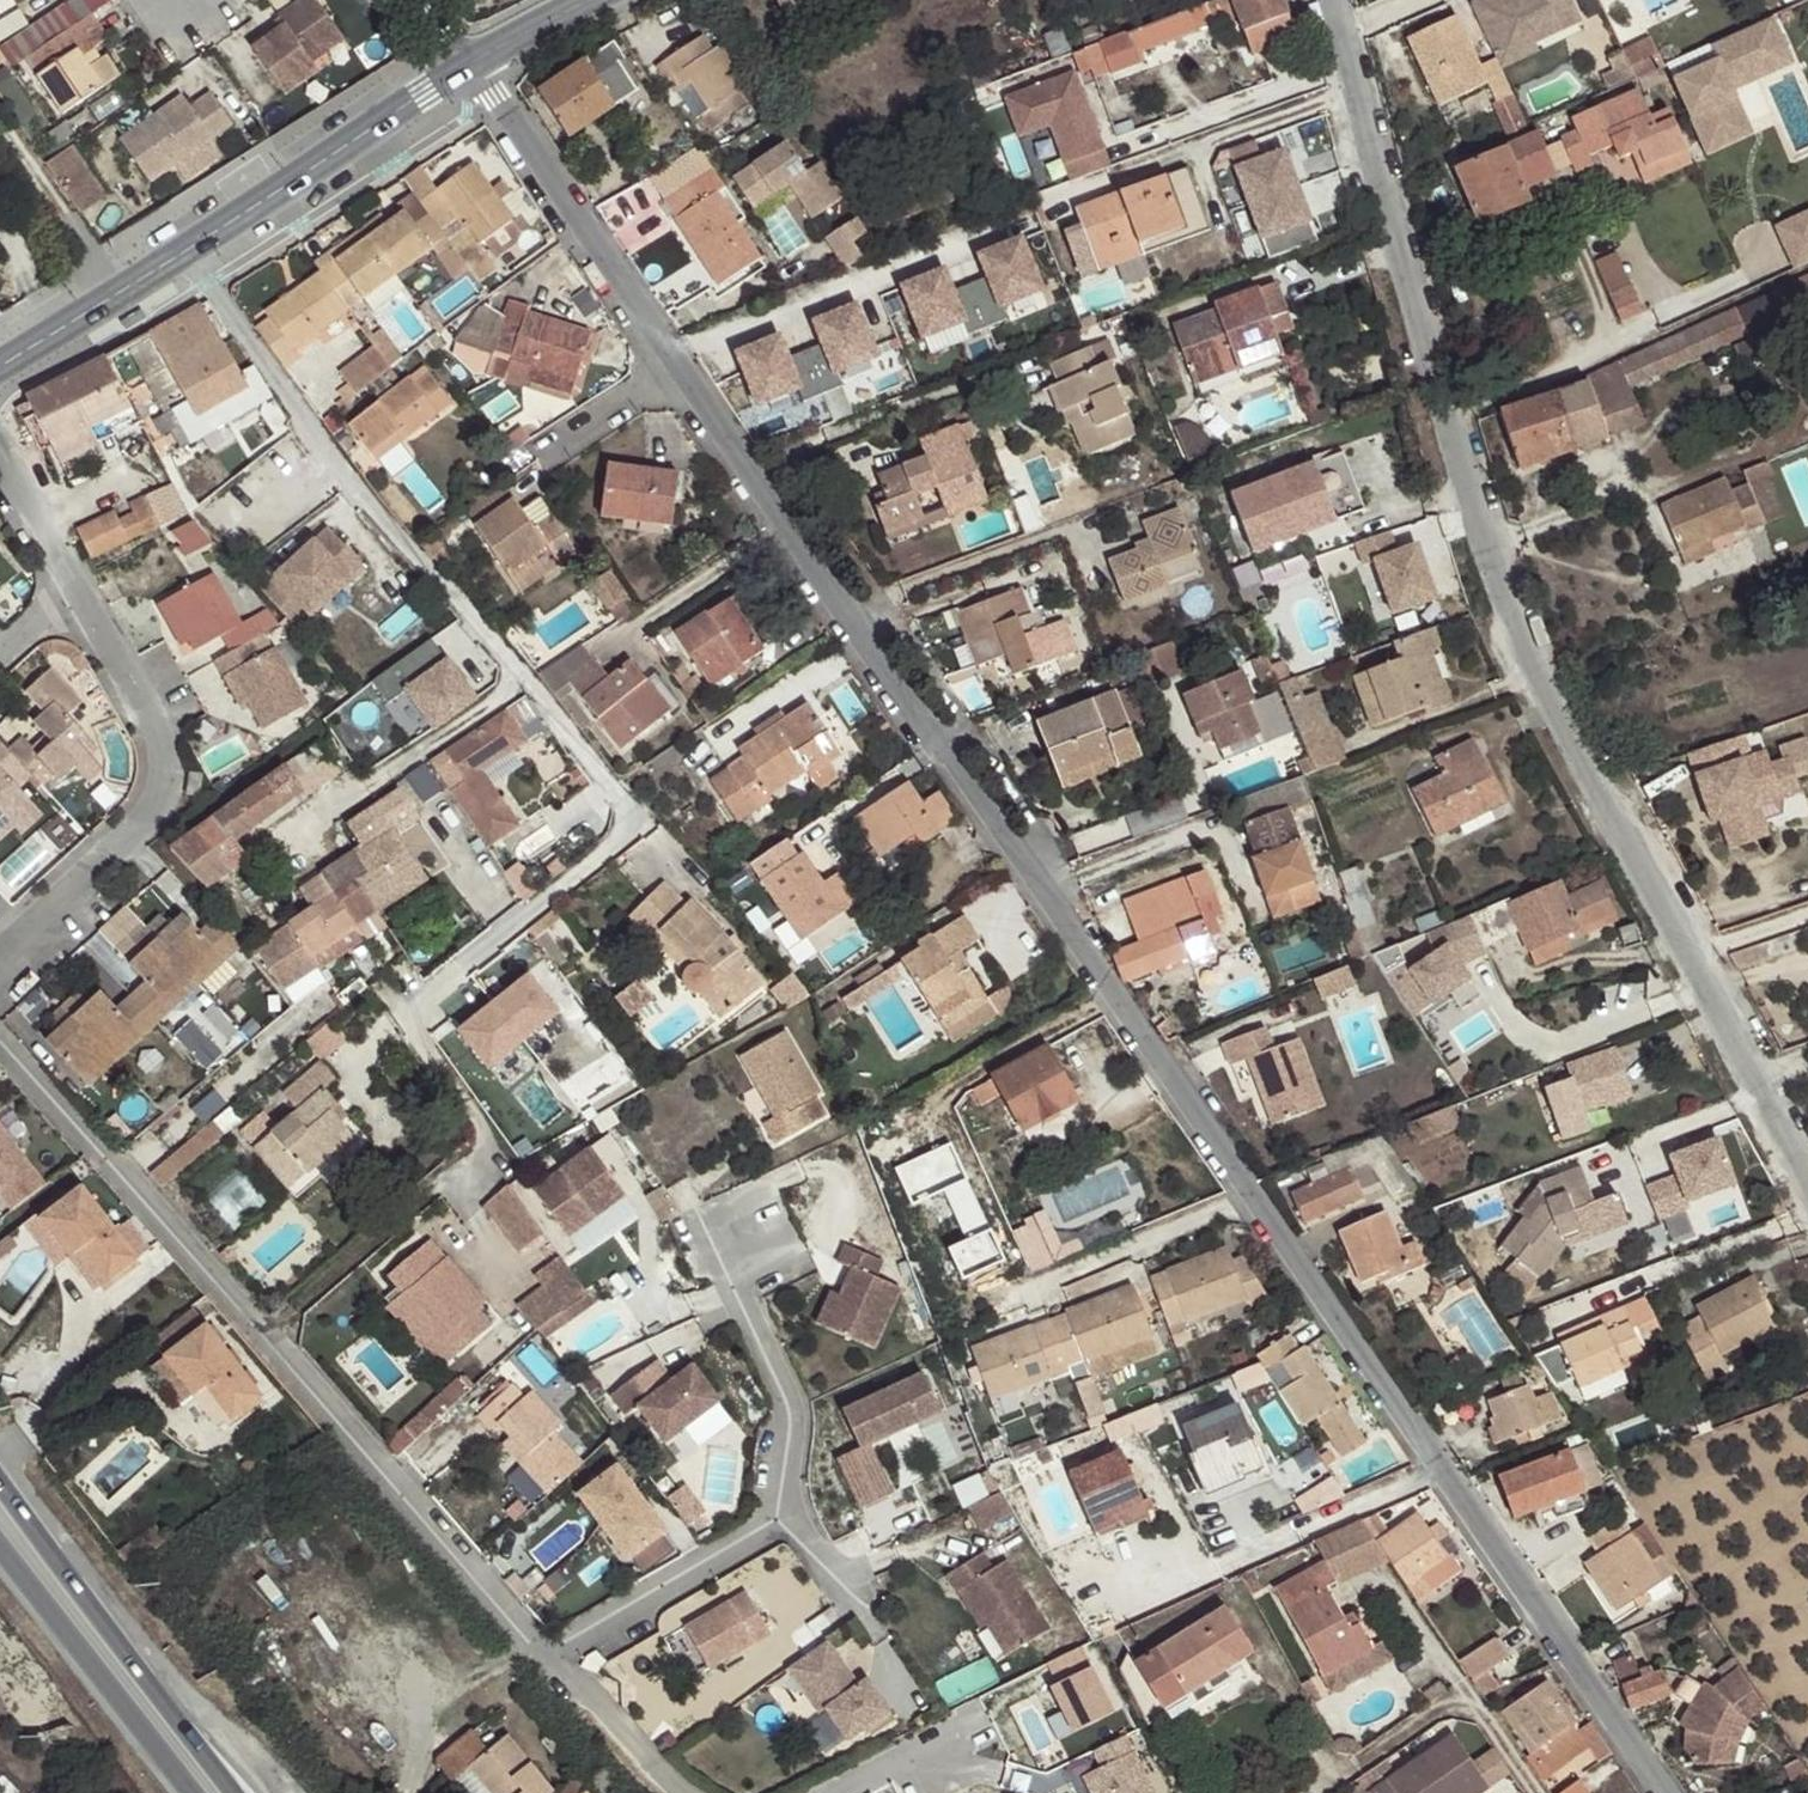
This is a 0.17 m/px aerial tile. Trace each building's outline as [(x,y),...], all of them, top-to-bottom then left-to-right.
[(316,0),(300,0),(277,16),(283,25),(250,48),(284,95),(318,71),(311,62),(306,55),(338,32),(316,0)] [(785,14),(813,0),(777,0),(785,14)] [(1187,12),(1196,33),(1237,18),(1230,0),(1218,0),(1187,12)] [(1281,0),(1230,0),(1237,18),(1252,57),(1296,39),(1281,0)] [(1469,0),(1499,68),(1585,31),(1571,0),(1469,0)] [(1187,12),(1101,45),(1084,51),(1095,78),(1109,73),(1111,76),(1139,66),(1135,56),(1196,33),(1187,12)] [(109,38),(93,14),(25,60),(63,116),(121,77),(106,55),(100,59),(93,48),(109,38)] [(1454,15),(1400,37),(1433,116),(1487,94),(1454,15)] [(1770,17),(1713,44),(1721,61),(1675,83),(1705,146),(1748,126),(1732,92),(1728,83),(1787,55),(1770,17)] [(338,32),(306,55),(311,62),(343,39),(338,32)] [(1651,38),(1622,51),(1626,59),(1654,46),(1651,38)] [(702,40),(666,65),(684,90),(677,94),(696,121),(700,118),(710,131),(749,107),(739,94),(748,87),(721,48),(713,54),(702,40)] [(10,59),(2,45),(0,46),(0,66),(10,59)] [(1654,46),(1626,59),(1636,80),(1656,72),(1664,68),(1654,46)] [(638,94),(608,49),(537,95),(568,140),(638,94)] [(1728,83),(1732,92),(1791,63),(1787,55),(1728,83)] [(666,65),(656,72),(674,97),(677,94),(684,90),(666,65)] [(1076,75),(1005,100),(1018,137),(1048,127),(1069,185),(1109,171),(1076,75)] [(1638,173),(1685,151),(1667,109),(1649,117),(1638,91),(1570,121),(1574,131),(1560,138),(1576,174),(1593,168),(1588,158),(1612,148),(1619,163),(1631,157),(1638,173)] [(188,108),(187,105),(163,121),(156,111),(115,138),(145,184),(231,126),(208,94),(188,108)] [(163,121),(187,105),(180,94),(155,111),(156,111),(163,121)] [(1748,126),(1705,146),(1709,154),(1752,134),(1748,126)] [(1556,174),(1539,134),(1456,168),(1478,224),(1528,202),(1522,189),(1556,174)] [(807,224),(844,200),(815,157),(800,167),(781,138),(728,174),(740,193),(749,186),(756,197),(779,181),(784,178),(793,190),(787,193),(807,224)] [(1298,186),(1285,151),(1263,159),(1258,143),(1235,151),(1252,202),(1298,186)] [(71,147),(46,165),(79,215),(105,198),(71,147)] [(1691,164),(1685,151),(1638,173),(1643,185),(1691,164)] [(419,205),(438,231),(454,219),(476,249),(505,228),(513,222),(472,166),(436,192),(419,169),(402,182),(419,205)] [(1179,226),(1203,218),(1186,172),(1076,214),(1098,273),(1142,257),(1137,243),(1152,236),(1155,243),(1181,231),(1179,226)] [(724,190),(713,174),(664,207),(718,287),(760,261),(716,195),(724,190)] [(779,181),(787,193),(793,190),(784,178),(779,181)] [(746,203),(756,197),(749,186),(740,193),(746,203)] [(1298,186),(1252,202),(1272,259),(1318,243),(1298,186)] [(793,204),(768,216),(786,255),(811,243),(793,204)] [(438,231),(419,205),(387,228),(370,241),(397,278),(432,252),(435,256),(449,246),(438,231)] [(1793,269),(1807,263),(1807,213),(1775,228),(1793,269)] [(1208,232),(1203,218),(1179,226),(1181,231),(1155,243),(1152,236),(1137,243),(1142,257),(1208,232)] [(454,219),(438,231),(449,246),(478,287),(494,273),(485,259),(513,239),(505,228),(476,249),(454,219)] [(868,234),(857,219),(827,240),(846,269),(864,262),(853,245),(868,234)] [(363,232),(370,241),(387,228),(382,220),(363,232)] [(363,232),(330,258),(336,266),(370,241),(363,232)] [(321,276),(340,304),(355,293),(362,303),(397,278),(370,241),(336,266),(330,258),(316,268),(321,276)] [(1025,244),(984,260),(992,280),(999,298),(1040,282),(1025,244)] [(942,274),(901,290),(916,328),(957,312),(950,296),(942,274)] [(340,304),(321,276),(266,315),(270,321),(255,331),(282,370),(299,359),(293,350),(346,312),(340,304)] [(992,280),(950,296),(957,312),(964,329),(1004,313),(999,298),(992,280)] [(1173,330),(1190,377),(1233,361),(1236,371),(1238,375),(1283,358),(1275,337),(1269,320),(1284,314),(1274,285),(1213,307),(1216,315),(1173,330)] [(1607,295),(1620,324),(1642,314),(1630,286),(1607,295)] [(510,304),(504,322),(487,377),(523,389),(526,382),(529,369),(576,385),(591,336),(526,316),(528,308),(510,304)] [(436,334),(442,329),(424,305),(418,308),(436,334)] [(240,374),(201,306),(149,336),(188,404),(172,413),(180,428),(262,382),(253,367),(240,374)] [(857,308),(816,324),(824,345),(831,362),(872,346),(857,308)] [(1738,309),(1617,363),(1627,386),(1748,338),(1738,309)] [(487,377),(504,322),(486,310),(452,356),(474,377),(487,377)] [(1284,314),(1269,320),(1275,337),(1291,331),(1284,314)] [(392,349),(379,332),(366,341),(374,351),(379,358),(392,349)] [(446,347),(436,334),(426,341),(436,355),(446,347)] [(149,336),(124,350),(173,432),(180,428),(172,413),(188,404),(149,336)] [(778,340),(736,356),(751,394),(793,378),(786,361),(778,340)] [(436,355),(426,341),(416,349),(426,362),(436,355)] [(824,345),(786,361),(793,378),(798,394),(837,379),(831,362),(824,345)] [(1117,392),(1120,389),(1111,365),(1097,370),(1089,350),(1050,365),(1058,385),(1051,388),(1062,415),(1079,408),(1084,422),(1077,425),(1089,455),(1135,437),(1121,404),(1117,392)] [(365,357),(380,378),(388,371),(379,358),(374,351),(365,357)] [(380,378),(365,357),(339,377),(354,397),(380,378)] [(105,360),(27,399),(29,403),(36,418),(60,465),(97,447),(90,432),(132,411),(105,360)] [(1233,361),(1190,377),(1194,387),(1236,371),(1233,361)] [(1627,386),(1617,363),(1588,377),(1588,382),(1608,439),(1645,425),(1627,386)] [(572,396),(576,385),(529,369),(526,382),(572,396)] [(398,434),(404,440),(451,404),(424,370),(348,428),(374,462),(387,453),(382,445),(398,434)] [(272,399),(262,382),(180,428),(189,444),(272,399)] [(1608,439),(1588,382),(1501,413),(1521,469),(1608,439)] [(1125,387),(1120,389),(1117,392),(1121,404),(1130,400),(1125,387)] [(24,423),(36,418),(29,403),(16,409),(24,423)] [(1079,408),(1062,415),(1067,428),(1077,425),(1084,422),(1079,408)] [(1308,417),(1314,431),(1333,423),(1328,410),(1308,417)] [(946,511),(949,519),(988,504),(959,429),(920,444),(925,460),(879,479),(883,494),(882,495),(886,504),(877,508),(874,509),(884,534),(923,520),(914,498),(937,489),(946,511)] [(1177,435),(1188,463),(1212,452),(1210,446),(1207,441),(1203,437),(1198,434),(1193,432),(1186,431),(1177,435)] [(387,453),(404,440),(398,434),(382,445),(387,453)] [(1231,498),(1253,553),(1336,521),(1330,503),(1355,493),(1340,455),(1231,498)] [(673,528),(678,478),(606,468),(600,518),(673,528)] [(1680,557),(1711,544),(1744,529),(1747,533),(1765,527),(1748,486),(1732,493),(1725,479),(1659,507),(1680,557)] [(521,513),(502,485),(464,513),(464,514),(513,585),(532,573),(525,561),(533,557),(534,556),(546,549),(558,567),(576,555),(551,518),(533,530),(521,513)] [(1011,501),(1007,489),(999,492),(1004,504),(1011,501)] [(160,528),(179,519),(165,490),(130,506),(135,516),(119,523),(115,513),(77,531),(91,559),(159,525),(160,528)] [(1330,503),(1336,521),(1362,511),(1355,493),(1330,503)] [(886,504),(882,495),(874,497),(877,508),(886,504)] [(540,502),(521,513),(533,530),(551,518),(540,502)] [(887,543),(949,519),(946,511),(923,520),(884,534),(887,543)] [(1159,565),(1189,552),(1194,551),(1179,511),(1141,525),(1147,541),(1134,546),(1135,553),(1108,564),(1124,604),(1167,588),(1166,583),(1159,565)] [(213,543),(192,521),(171,532),(191,554),(213,543)] [(289,622),(299,632),(332,600),(365,569),(329,531),(302,557),(306,561),(301,566),(294,572),(290,567),(263,593),(276,607),(289,622)] [(1388,534),(1354,546),(1361,568),(1374,564),(1392,615),(1435,600),(1417,547),(1395,554),(1388,534)] [(1715,554),(1711,544),(1680,557),(1684,566),(1715,554)] [(1195,572),(1189,552),(1159,565),(1166,583),(1195,572)] [(302,557),(290,567),(294,572),(301,566),(306,561),(302,557)] [(532,573),(513,585),(519,593),(545,576),(533,557),(525,561),(532,573)] [(212,577),(166,600),(180,625),(196,653),(223,639),(231,654),(250,643),(263,636),(254,620),(241,627),(212,577)] [(677,637),(707,682),(729,667),(732,673),(762,654),(747,631),(764,620),(745,591),(677,637)] [(1021,591),(987,604),(995,629),(1017,621),(1029,616),(1021,591)] [(157,605),(171,631),(180,625),(166,600),(157,605)] [(958,615),(967,640),(995,629),(987,604),(958,615)] [(254,620),(263,636),(289,622),(276,607),(254,620)] [(1074,655),(1062,623),(1023,637),(1017,621),(995,629),(1006,658),(1013,678),(1074,655)] [(1006,658),(995,629),(967,640),(978,668),(1006,658)] [(1441,648),(1434,629),(1392,644),(1397,661),(1354,677),(1372,729),(1428,710),(1430,714),(1452,706),(1444,683),(1434,687),(1427,664),(1434,656),(1441,648)] [(231,654),(214,663),(225,681),(233,676),(263,731),(307,708),(275,651),(260,660),(250,643),(231,654)] [(478,709),(435,646),(372,688),(387,711),(409,696),(436,737),(478,709)] [(537,676),(545,684),(571,719),(581,711),(569,695),(574,691),(570,684),(595,664),(581,647),(537,676)] [(1444,683),(1434,656),(1427,664),(1434,687),(1444,683)] [(608,680),(595,664),(570,684),(574,691),(621,751),(670,712),(645,681),(630,664),(608,680)] [(729,667),(707,682),(711,688),(732,673),(729,667)] [(31,777),(41,788),(57,774),(64,782),(76,770),(80,774),(94,763),(90,758),(75,743),(82,735),(67,718),(79,705),(50,672),(27,693),(48,714),(35,727),(44,737),(31,750),(22,740),(9,754),(31,777)] [(1253,705),(1240,674),(1184,697),(1196,728),(1207,724),(1224,764),(1264,747),(1249,707),(1253,705)] [(645,681),(670,712),(678,706),(655,675),(645,681)] [(1277,686),(1301,741),(1331,731),(1317,695),(1303,700),(1295,679),(1277,686)] [(1111,758),(1116,768),(1139,759),(1115,695),(1037,724),(1057,779),(1111,758)] [(728,771),(710,782),(736,823),(754,811),(754,813),(771,802),(769,799),(804,776),(806,779),(830,765),(842,756),(808,706),(786,721),(757,739),(758,740),(739,752),(743,759),(727,770),(728,771)] [(571,719),(581,732),(591,724),(581,711),(571,719)] [(189,735),(210,776),(253,755),(232,713),(189,735)] [(502,713),(443,754),(463,785),(448,795),(485,850),(515,829),(478,775),(523,745),(502,713)] [(753,732),(757,739),(786,721),(781,713),(753,732)] [(97,752),(82,735),(75,743),(90,758),(97,752)] [(340,767),(322,742),(172,850),(206,890),(249,860),(235,842),(340,767)] [(1457,822),(1502,798),(1473,743),(1435,762),(1443,779),(1412,794),(1437,841),(1461,828),(1457,822)] [(1729,743),(1683,759),(1707,826),(1715,824),(1725,853),(1765,839),(1754,809),(1749,794),(1770,785),(1777,801),(1796,794),(1783,760),(1764,767),(1760,755),(1737,764),(1729,743)] [(0,744),(0,842),(14,830),(36,808),(18,789),(31,777),(9,754),(0,744)] [(1061,789),(1116,768),(1111,758),(1057,779),(1061,789)] [(1303,779),(1312,775),(1307,762),(1298,765),(1303,779)] [(94,763),(80,774),(89,784),(102,773),(94,763)] [(426,799),(444,787),(428,763),(410,775),(426,799)] [(830,765),(806,779),(816,794),(839,779),(830,765)] [(197,798),(201,776),(189,775),(185,795),(197,798)] [(1312,806),(1303,779),(1235,803),(1255,859),(1251,861),(1272,920),(1293,913),(1287,892),(1314,883),(1291,813),(1312,806)] [(1754,809),(1777,801),(1770,785),(1749,794),(1754,809)] [(879,860),(901,847),(914,838),(920,847),(956,824),(938,796),(922,806),(909,786),(854,821),(879,860)] [(357,883),(378,914),(426,882),(414,864),(397,838),(410,830),(417,824),(399,792),(346,826),(361,850),(352,855),(344,862),(357,883)] [(1505,805),(1502,798),(1457,822),(1461,828),(1505,805)] [(36,808),(14,830),(20,837),(43,815),(36,808)] [(426,855),(410,830),(397,838),(414,864),(426,855)] [(53,855),(38,835),(0,864),(0,884),(6,892),(53,855)] [(914,838),(901,847),(908,854),(920,847),(914,838)] [(787,844),(750,868),(792,928),(805,919),(818,911),(823,919),(853,898),(837,876),(822,886),(802,855),(797,858),(787,844)] [(300,891),(312,912),(336,897),(357,883),(344,862),(300,891)] [(1373,955),(1384,950),(1356,869),(1339,874),(1346,896),(1344,898),(1355,930),(1365,958),(1373,955)] [(1112,955),(1123,984),(1187,960),(1191,965),(1216,955),(1195,901),(1211,894),(1204,874),(1122,905),(1135,939),(1138,946),(1112,955)] [(388,931),(378,914),(357,883),(336,897),(356,929),(366,944),(388,931)] [(737,954),(727,941),(721,932),(690,902),(687,906),(663,884),(629,918),(684,976),(683,982),(686,990),(694,996),(702,996),(721,1020),(763,987),(737,954)] [(1524,951),(1574,930),(1609,915),(1597,888),(1566,901),(1560,886),(1507,908),(1506,907),(1517,933),(1524,951)] [(284,930),(306,962),(356,929),(336,897),(312,912),(284,930)] [(126,903),(100,931),(122,951),(148,923),(126,903)] [(1517,933),(1506,907),(1504,903),(1485,911),(1498,941),(1517,933)] [(811,927),(823,919),(818,911),(805,919),(811,927)] [(1485,911),(1469,918),(1480,943),(1482,949),(1498,941),(1485,911)] [(160,918),(147,930),(197,986),(225,961),(200,933),(185,917),(171,930),(160,918)] [(940,1024),(986,995),(961,955),(979,941),(964,917),(932,937),(934,940),(901,962),(940,1024)] [(1480,943),(1469,918),(1393,950),(1406,983),(1431,974),(1428,964),(1480,943)] [(200,933),(225,961),(239,948),(214,920),(200,933)] [(1638,943),(1632,927),(1619,931),(1625,947),(1638,943)] [(144,983),(170,1011),(197,986),(147,930),(133,943),(143,955),(130,967),(144,983)] [(306,962),(284,930),(246,955),(271,986),(306,962)] [(1365,958),(1355,930),(1340,938),(1350,965),(1365,958)] [(1581,946),(1574,930),(1524,951),(1531,966),(1581,946)] [(734,937),(727,941),(737,954),(743,949),(734,937)] [(1138,946),(1135,939),(1109,948),(1112,955),(1138,946)] [(1346,966),(1312,981),(1321,999),(1354,986),(1346,966)] [(868,1002),(892,986),(903,979),(893,967),(841,1001),(850,1014),(868,1002)] [(786,1011),(809,997),(790,975),(771,992),(786,1011)] [(529,977),(494,1005),(524,1041),(559,1013),(529,977)] [(635,1016),(659,998),(644,979),(620,997),(635,1016)] [(144,983),(130,997),(156,1024),(170,1011),(144,983)] [(77,995),(64,1008),(115,1064),(143,1038),(117,1009),(102,993),(87,1006),(77,995)] [(998,1015),(986,995),(940,1024),(953,1044),(998,1015)] [(156,1024),(130,997),(117,1009),(143,1038),(156,1024)] [(199,1015),(221,1045),(238,1033),(216,1002),(199,1015)] [(115,1064),(64,1008),(48,1021),(59,1032),(47,1043),(88,1088),(115,1064)] [(196,1016),(175,1033),(206,1070),(226,1053),(196,1016)] [(342,1038),(330,1023),(306,1045),(319,1058),(342,1038)] [(1231,1067),(1236,1065),(1248,1061),(1258,1089),(1273,1126),(1324,1107),(1299,1041),(1274,1051),(1265,1030),(1223,1046),(1231,1067)] [(821,1094),(785,1032),(741,1058),(776,1119),(766,1125),(777,1145),(827,1117),(816,1098),(821,1094)] [(1075,1103),(1046,1050),(972,1091),(997,1136),(1020,1125),(1023,1130),(1075,1103)] [(1629,1096),(1613,1054),(1570,1070),(1585,1112),(1629,1096)] [(1248,1061),(1236,1065),(1246,1093),(1258,1089),(1248,1061)] [(331,1111),(338,1105),(325,1089),(335,1080),(322,1064),(283,1097),(296,1112),(278,1128),(254,1149),(253,1150),(252,1151),(287,1192),(334,1153),(337,1157),(356,1141),(342,1124),(331,1111)] [(348,1117),(338,1105),(331,1111),(342,1124),(348,1117)] [(1406,1128),(1455,1109),(1454,1107),(1405,1126),(1406,1128)] [(1460,1123),(1455,1109),(1406,1128),(1412,1143),(1460,1123)] [(254,1149),(278,1128),(265,1112),(240,1133),(254,1149)] [(45,1185),(0,1127),(0,1199),(10,1212),(45,1185)] [(1385,1136),(1323,1160),(1323,1165),(1329,1178),(1352,1170),(1362,1190),(1381,1183),(1394,1202),(1419,1189),(1385,1136)] [(602,1140),(532,1193),(568,1240),(638,1186),(602,1140)] [(1717,1142),(1672,1156),(1679,1180),(1649,1190),(1658,1220),(1692,1210),(1688,1198),(1731,1185),(1717,1142)] [(1329,1178),(1323,1165),(1308,1172),(1314,1185),(1292,1195),(1304,1224),(1364,1198),(1362,1190),(1352,1170),(1329,1178)] [(1581,1190),(1589,1189),(1581,1169),(1538,1184),(1516,1214),(1522,1219),(1543,1233),(1530,1248),(1511,1233),(1499,1249),(1542,1279),(1566,1247),(1560,1232),(1575,1226),(1581,1241),(1627,1224),(1617,1196),(1595,1203),(1587,1206),(1581,1190)] [(225,1218),(259,1196),(248,1178),(214,1199),(225,1218)] [(505,1188),(482,1207),(517,1254),(542,1236),(505,1188)] [(39,1215),(72,1258),(83,1250),(109,1282),(137,1261),(82,1189),(52,1212),(48,1208),(39,1215)] [(1595,1203),(1589,1189),(1581,1190),(1587,1206),(1595,1203)] [(1361,1283),(1377,1277),(1389,1271),(1393,1278),(1423,1265),(1413,1243),(1401,1247),(1388,1214),(1340,1233),(1361,1283)] [(1015,1227),(1029,1270),(1067,1258),(1052,1215),(1015,1227)] [(1543,1233),(1522,1219),(1511,1233),(1530,1248),(1543,1233)] [(1632,1236),(1627,1224),(1581,1241),(1585,1253),(1632,1236)] [(1566,1247),(1581,1241),(1575,1226),(1560,1232),(1566,1247)] [(10,1237),(0,1245),(0,1263),(19,1248),(10,1237)] [(389,1277),(406,1296),(414,1290),(441,1322),(434,1329),(457,1356),(492,1327),(490,1324),(496,1319),(484,1306),(485,1304),(432,1241),(389,1277)] [(873,1351),(900,1291),(875,1280),(882,1263),(846,1247),(838,1265),(853,1272),(840,1298),(826,1330),(873,1351)] [(83,1250),(72,1258),(98,1290),(109,1282),(83,1250)] [(1229,1251),(1151,1280),(1155,1292),(1166,1321),(1176,1347),(1191,1340),(1185,1323),(1220,1311),(1247,1300),(1250,1307),(1269,1300),(1244,1260),(1234,1264),(1229,1251)] [(532,1277),(560,1314),(562,1312),(586,1294),(558,1257),(532,1277)] [(1389,1271),(1377,1277),(1379,1283),(1393,1278),(1389,1271)] [(532,1277),(510,1293),(538,1330),(560,1314),(532,1277)] [(1778,1324),(1755,1281),(1697,1312),(1700,1316),(1677,1328),(1707,1383),(1727,1373),(1718,1356),(1778,1324)] [(1133,1288),(1049,1321),(1069,1373),(1086,1422),(1106,1415),(1092,1379),(1157,1353),(1147,1326),(1137,1298),(1133,1288)] [(1449,1306),(1478,1357),(1510,1339),(1481,1288),(1449,1306)] [(414,1290),(406,1296),(434,1329),(441,1322),(414,1290)] [(1166,1321),(1155,1292),(1137,1298),(1147,1326),(1166,1321)] [(591,1301),(586,1294),(562,1312),(568,1319),(591,1301)] [(826,1330),(840,1298),(831,1294),(817,1326),(826,1330)] [(1253,1319),(1250,1307),(1247,1300),(1220,1311),(1226,1329),(1253,1319)] [(1641,1302),(1623,1309),(1633,1331),(1649,1323),(1641,1302)] [(1633,1331),(1623,1309),(1603,1318),(1606,1328),(1563,1347),(1579,1387),(1623,1369),(1620,1362),(1641,1353),(1633,1331)] [(1606,1328),(1603,1318),(1559,1336),(1563,1347),(1606,1328)] [(1069,1373),(1049,1321),(971,1351),(978,1369),(966,1373),(973,1389),(984,1385),(991,1402),(1069,1373)] [(166,1358),(195,1395),(207,1387),(232,1421),(261,1399),(208,1328),(166,1358)] [(1290,1336),(1256,1358),(1260,1366),(1302,1429),(1318,1419),(1340,1405),(1304,1347),(1299,1351),(1290,1336)] [(1644,1360),(1641,1353),(1620,1362),(1623,1369),(1644,1360)] [(647,1370),(662,1391),(673,1383),(658,1362),(647,1370)] [(1265,1380),(1260,1366),(1239,1375),(1244,1388),(1265,1380)] [(647,1370),(611,1397),(626,1418),(639,1409),(665,1445),(721,1404),(694,1368),(673,1383),(662,1391),(647,1370)] [(843,1413),(860,1450),(869,1447),(888,1438),(886,1434),(899,1427),(902,1432),(941,1413),(923,1376),(843,1413)] [(511,1386),(478,1416),(490,1430),(497,1424),(510,1439),(526,1456),(519,1462),(549,1495),(582,1465),(556,1437),(553,1433),(561,1426),(530,1393),(523,1399),(511,1386)] [(207,1387),(195,1395),(221,1429),(232,1421),(207,1387)] [(1533,1400),(1528,1387),(1487,1403),(1493,1417),(1487,1419),(1498,1444),(1510,1439),(1514,1448),(1543,1438),(1538,1427),(1560,1419),(1551,1394),(1533,1400)] [(1365,1444),(1340,1405),(1318,1419),(1344,1457),(1365,1444)] [(1262,1470),(1238,1406),(1185,1426),(1210,1490),(1262,1470)] [(1112,1436),(1163,1425),(1160,1410),(1109,1421),(1112,1436)] [(886,1434),(888,1438),(902,1432),(899,1427),(886,1434)] [(510,1439),(504,1445),(519,1462),(526,1456),(510,1439)] [(1586,1445),(1569,1452),(1583,1492),(1600,1487),(1586,1445)] [(889,1498),(869,1447),(860,1450),(838,1459),(859,1510),(889,1498)] [(1320,1457),(1327,1468),(1334,1464),(1327,1452),(1320,1457)] [(1583,1492),(1569,1452),(1498,1477),(1514,1518),(1583,1492)] [(1091,1526),(1144,1503),(1121,1453),(1069,1475),(1091,1526)] [(599,1524),(638,1495),(615,1465),(576,1494),(599,1525),(599,1524)] [(1322,1506),(1344,1495),(1339,1487),(1318,1497),(1322,1506)] [(667,1502),(688,1530),(705,1516),(685,1489),(667,1502)] [(1019,1512),(1006,1493),(975,1507),(989,1531),(1019,1512)] [(665,1531),(638,1495),(599,1524),(599,1525),(626,1561),(665,1531)] [(1147,1511),(1144,1503),(1091,1526),(1094,1533),(1147,1511)] [(1418,1603),(1463,1571),(1452,1555),(1447,1557),(1430,1530),(1420,1516),(1392,1535),(1376,1515),(1361,1523),(1418,1603)] [(1677,1574),(1663,1553),(1649,1562),(1621,1518),(1590,1539),(1599,1554),(1586,1563),(1618,1610),(1634,1601),(1646,1593),(1677,1574)] [(1447,1557),(1452,1555),(1459,1551),(1438,1524),(1430,1530),(1447,1557)] [(998,1569),(989,1553),(952,1575),(963,1592),(969,1589),(991,1625),(997,1622),(1017,1653),(1054,1630),(1012,1561),(998,1569)] [(1349,1631),(1343,1620),(1325,1587),(1335,1582),(1325,1563),(1276,1589),(1324,1675),(1372,1649),(1360,1625),(1349,1631)] [(1646,1593),(1634,1601),(1639,1609),(1651,1601),(1646,1593)] [(771,1636),(746,1594),(685,1630),(710,1672),(729,1661),(726,1655),(734,1651),(736,1656),(771,1636)] [(1097,1641),(1143,1730),(1167,1715),(1165,1709),(1224,1672),(1252,1654),(1224,1610),(1139,1664),(1119,1631),(1097,1641)] [(1354,1614),(1343,1620),(1349,1631),(1360,1625),(1354,1614)] [(991,1625),(1011,1657),(1017,1653),(997,1622),(991,1625)] [(1509,1658),(1497,1640),(1463,1663),(1475,1680),(1509,1658)] [(891,1714),(868,1681),(859,1688),(853,1691),(846,1681),(851,1677),(827,1643),(794,1667),(826,1712),(848,1744),(891,1714)] [(1081,1649),(1040,1670),(1050,1690),(1043,1694),(1066,1739),(1114,1715),(1081,1649)] [(734,1651),(726,1655),(729,1661),(736,1656),(734,1651)] [(1614,1660),(1630,1708),(1670,1695),(1663,1672),(1655,1675),(1652,1667),(1638,1672),(1632,1654),(1614,1660)] [(939,1681),(951,1705),(1004,1678),(991,1655),(939,1681)] [(1697,1764),(1720,1764),(1719,1737),(1733,1706),(1755,1692),(1737,1664),(1707,1688),(1700,1682),(1698,1687),(1689,1683),(1680,1702),(1689,1706),(1678,1731),(1687,1732),(1683,1754),(1697,1764)] [(821,1716),(826,1712),(794,1667),(789,1671),(821,1716)] [(1232,1684),(1224,1672),(1165,1709),(1167,1715),(1172,1721),(1232,1684)] [(1670,1695),(1680,1702),(1689,1683),(1670,1675),(1663,1672),(1670,1695)] [(859,1688),(851,1677),(846,1681),(853,1691),(859,1688)] [(1536,1752),(1549,1773),(1587,1746),(1572,1727),(1578,1723),(1549,1682),(1502,1714),(1529,1755),(1536,1752)] [(1719,1737),(1720,1764),(1735,1764),(1734,1740),(1744,1717),(1764,1704),(1755,1692),(1733,1706),(1719,1737)] [(1490,1788),(1454,1736),(1374,1790),(1370,1792),(1483,1792),(1490,1788)] [(507,1737),(470,1766),(488,1790),(491,1792),(552,1792),(507,1737)] [(1539,1779),(1540,1779),(1549,1773),(1536,1752),(1529,1755),(1525,1758),(1539,1779)] [(1084,1778),(1091,1792),(1154,1792),(1134,1753),(1084,1778)] [(1357,1781),(1365,1792),(1370,1792),(1374,1790),(1365,1776),(1357,1781)] [(578,1780),(561,1792),(588,1792),(578,1780)] [(1580,1780),(1562,1792),(1589,1792),(1580,1780)]
